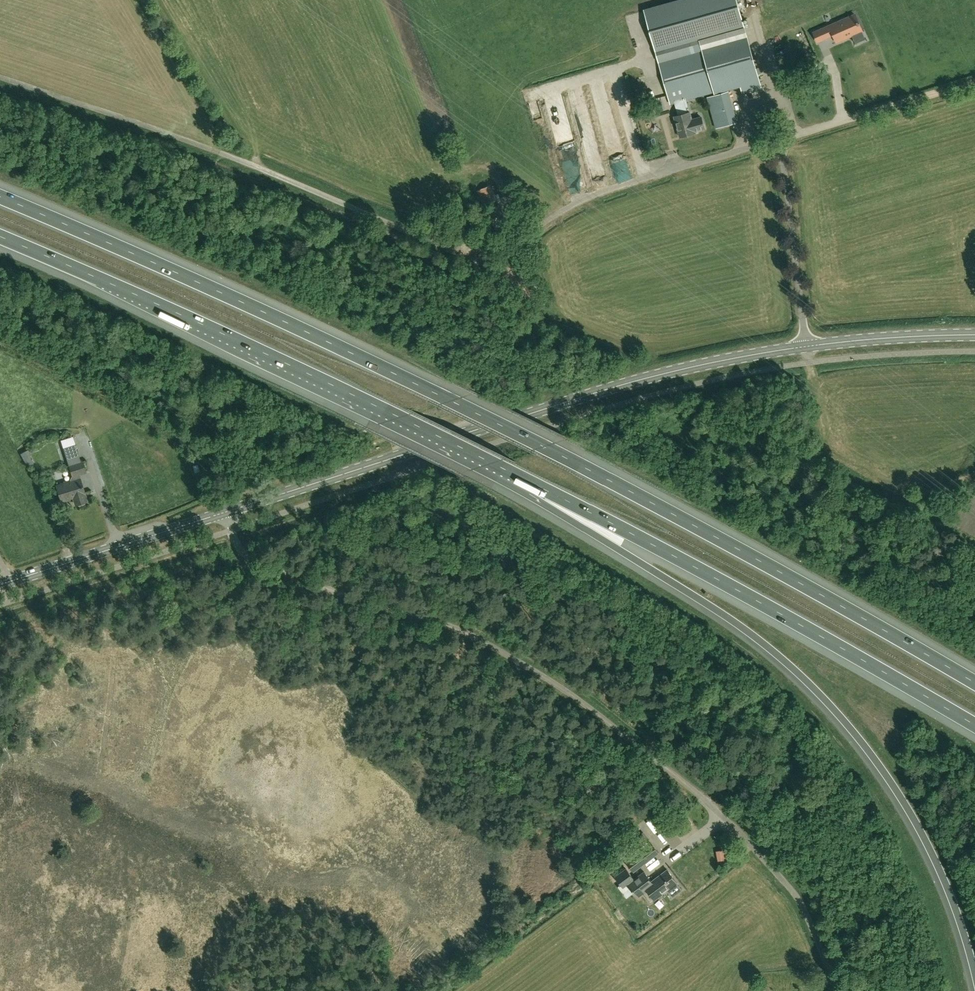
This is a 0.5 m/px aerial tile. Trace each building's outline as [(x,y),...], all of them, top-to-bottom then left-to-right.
[(680,137),(696,133),(695,131),(705,129),(701,117),(692,120),(690,112),(688,113),(686,107),(688,107),(686,100),(740,84),(743,93),(761,87),(744,27),(737,0),(684,0),(645,11),(656,51),(659,60),(694,50),(694,52),(659,61),(671,104),(675,103),(678,116),(674,117),(680,137)] [(824,28),(820,30),(824,39),(828,37),(834,34),(836,39),(842,36),(843,39),(852,35),(862,31),(859,24),(858,21),(855,14),(824,28)] [(784,68),(793,64),(787,51),(778,55),(784,68)] [(728,92),(708,98),(716,128),(737,122),(728,92)] [(653,108),(643,111),(646,123),(656,120),(653,108)] [(492,186),(479,190),(486,205),(498,200),(492,186)] [(64,447),(67,455),(79,452),(76,444),(64,447)] [(23,459),(29,456),(31,455),(28,450),(20,454),(23,459)] [(57,486),(62,501),(74,497),(76,504),(87,501),(80,478),(78,479),(77,475),(86,472),(82,461),(70,465),(75,480),(57,486)] [(685,814),(672,825),(680,834),(693,824),(685,814)] [(654,827),(648,828),(652,838),(657,836),(654,827)] [(619,871),(628,864),(634,872),(659,853),(652,843),(649,845),(643,836),(638,840),(637,839),(632,842),(619,851),(623,856),(613,863),(619,871)] [(729,848),(717,851),(719,861),(731,858),(729,848)] [(683,889),(668,869),(652,881),(645,871),(635,879),(627,868),(616,876),(622,885),(627,881),(639,897),(644,893),(651,903),(667,891),(672,898),(683,889)] [(693,895),(703,892),(701,887),(692,890),(693,895)]
